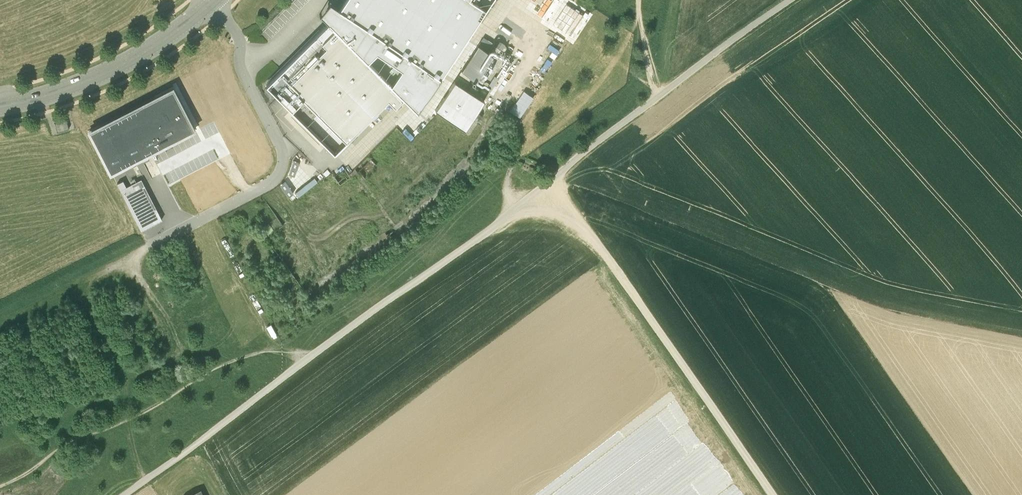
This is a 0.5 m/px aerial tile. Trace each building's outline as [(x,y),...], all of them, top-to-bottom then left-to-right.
[(418,111),(440,77),(492,0),(346,0),(339,10),(333,6),(327,14),(324,18),(323,19),(328,23),(266,84),(278,96),(335,152),(388,99),(395,106),(403,98),(406,95),(418,107),(416,110),(418,111)] [(549,21),(562,0),(515,0),(549,21)] [(484,99),(455,80),(435,111),(464,130),(484,99)] [(167,144),(191,131),(170,91),(88,134),(109,174),(135,160),(138,159),(141,157),(143,156),(167,144)] [(69,128),(66,119),(55,123),(57,131),(69,128)] [(302,194),(319,180),(316,177),(299,191),(302,194)] [(141,230),(162,220),(141,179),(127,186),(121,189),(141,230)] [(121,189),(127,186),(124,180),(117,183),(121,189)] [(283,185),(291,195),(295,192),(287,182),(283,185)]
